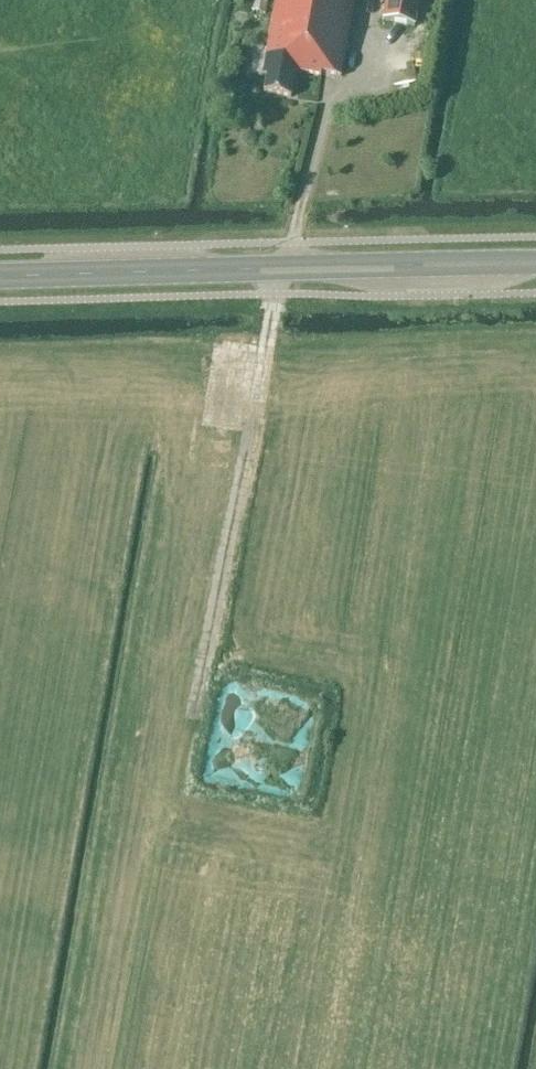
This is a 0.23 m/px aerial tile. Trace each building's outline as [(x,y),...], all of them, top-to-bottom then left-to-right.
[(263,73),(267,74),(264,95),(290,100),(295,74),(322,79),(324,73),(342,76),(356,0),(277,0),(263,73)] [(383,21),(416,27),(421,0),(387,0),(383,21)] [(244,68),(261,70),(264,52),(247,49),(244,68)]
